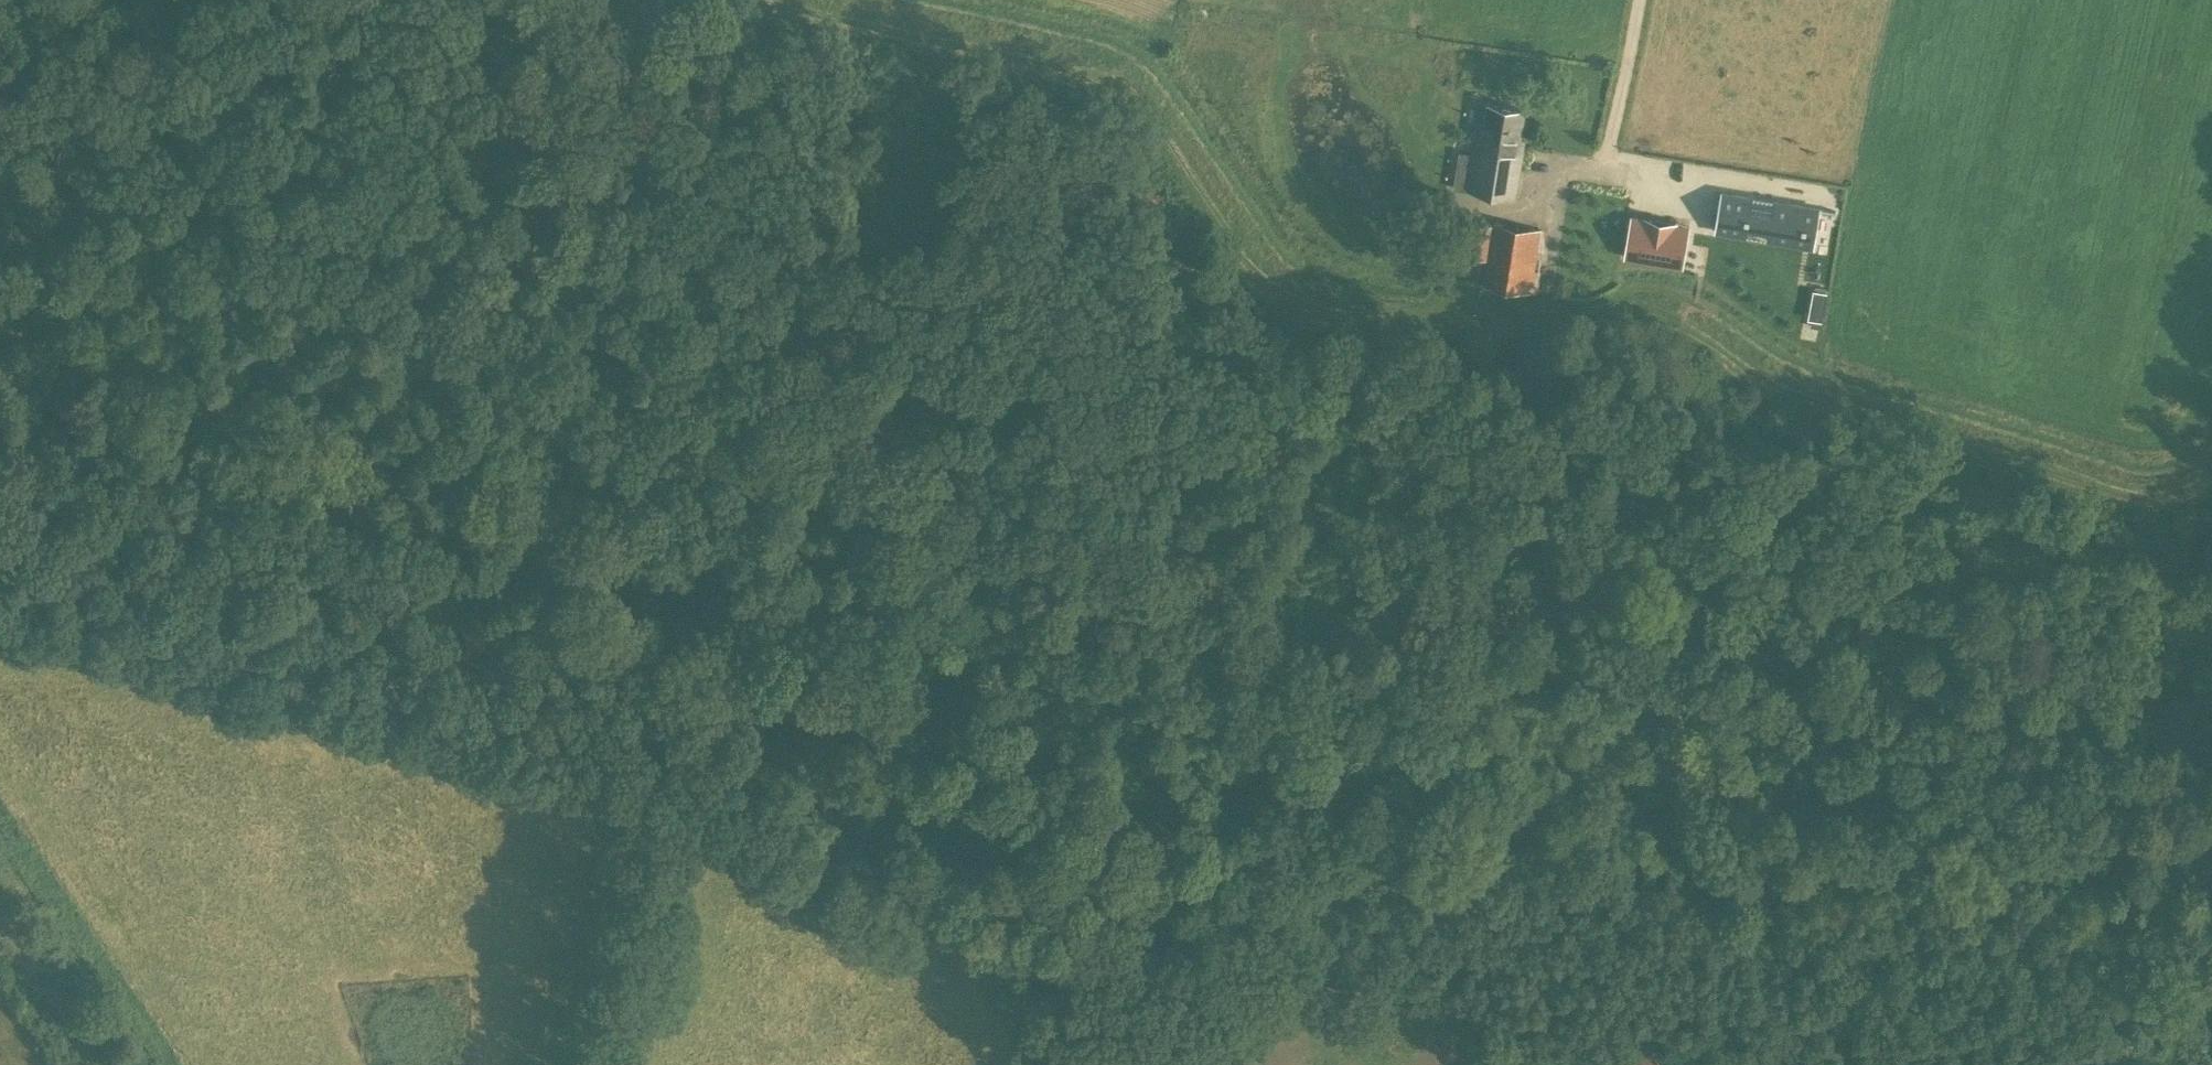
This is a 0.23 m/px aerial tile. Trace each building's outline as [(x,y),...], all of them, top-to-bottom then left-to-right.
[(1469,190),(1515,197),(1524,140),(1520,139),(1525,109),(1486,103),(1482,134),(1477,133),(1469,190)] [(1724,191),(1717,231),(1747,236),(1748,227),(1769,231),(1768,239),(1794,243),(1795,235),(1813,238),(1818,207),(1774,200),(1772,213),(1751,210),(1753,196),(1724,191)] [(1628,242),(1626,255),(1683,265),(1685,251),(1689,226),(1675,223),(1646,219),(1632,216),(1628,242)] [(1465,221),(1460,253),(1477,256),(1474,277),(1484,279),(1483,284),(1532,292),(1541,228),(1493,222),(1493,223),(1466,219),(1465,221)]
